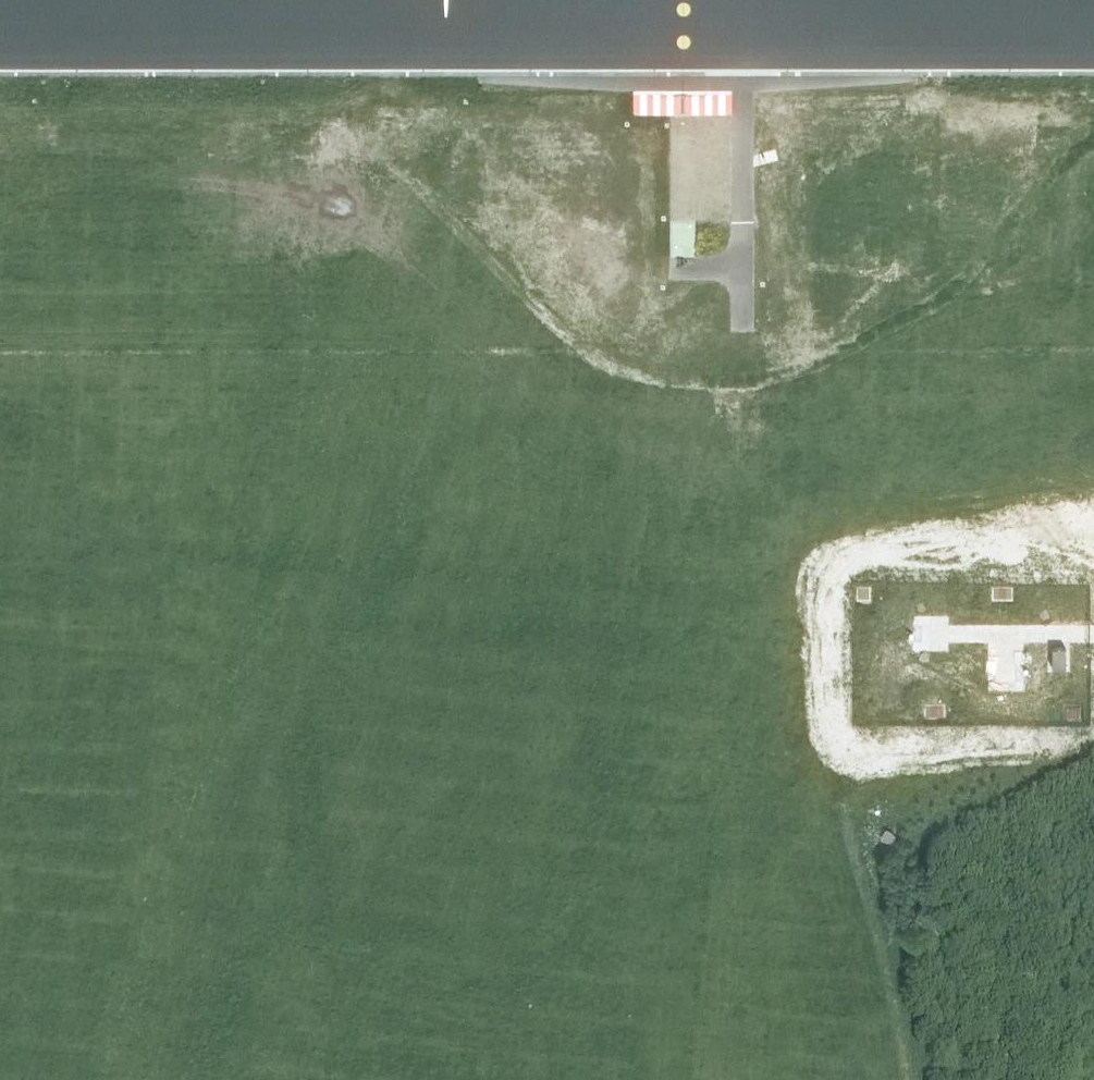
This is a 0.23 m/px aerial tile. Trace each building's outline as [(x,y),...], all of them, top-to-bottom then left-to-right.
[(1065,669),(1065,648),(1052,648),(1051,669),(1065,669)]
